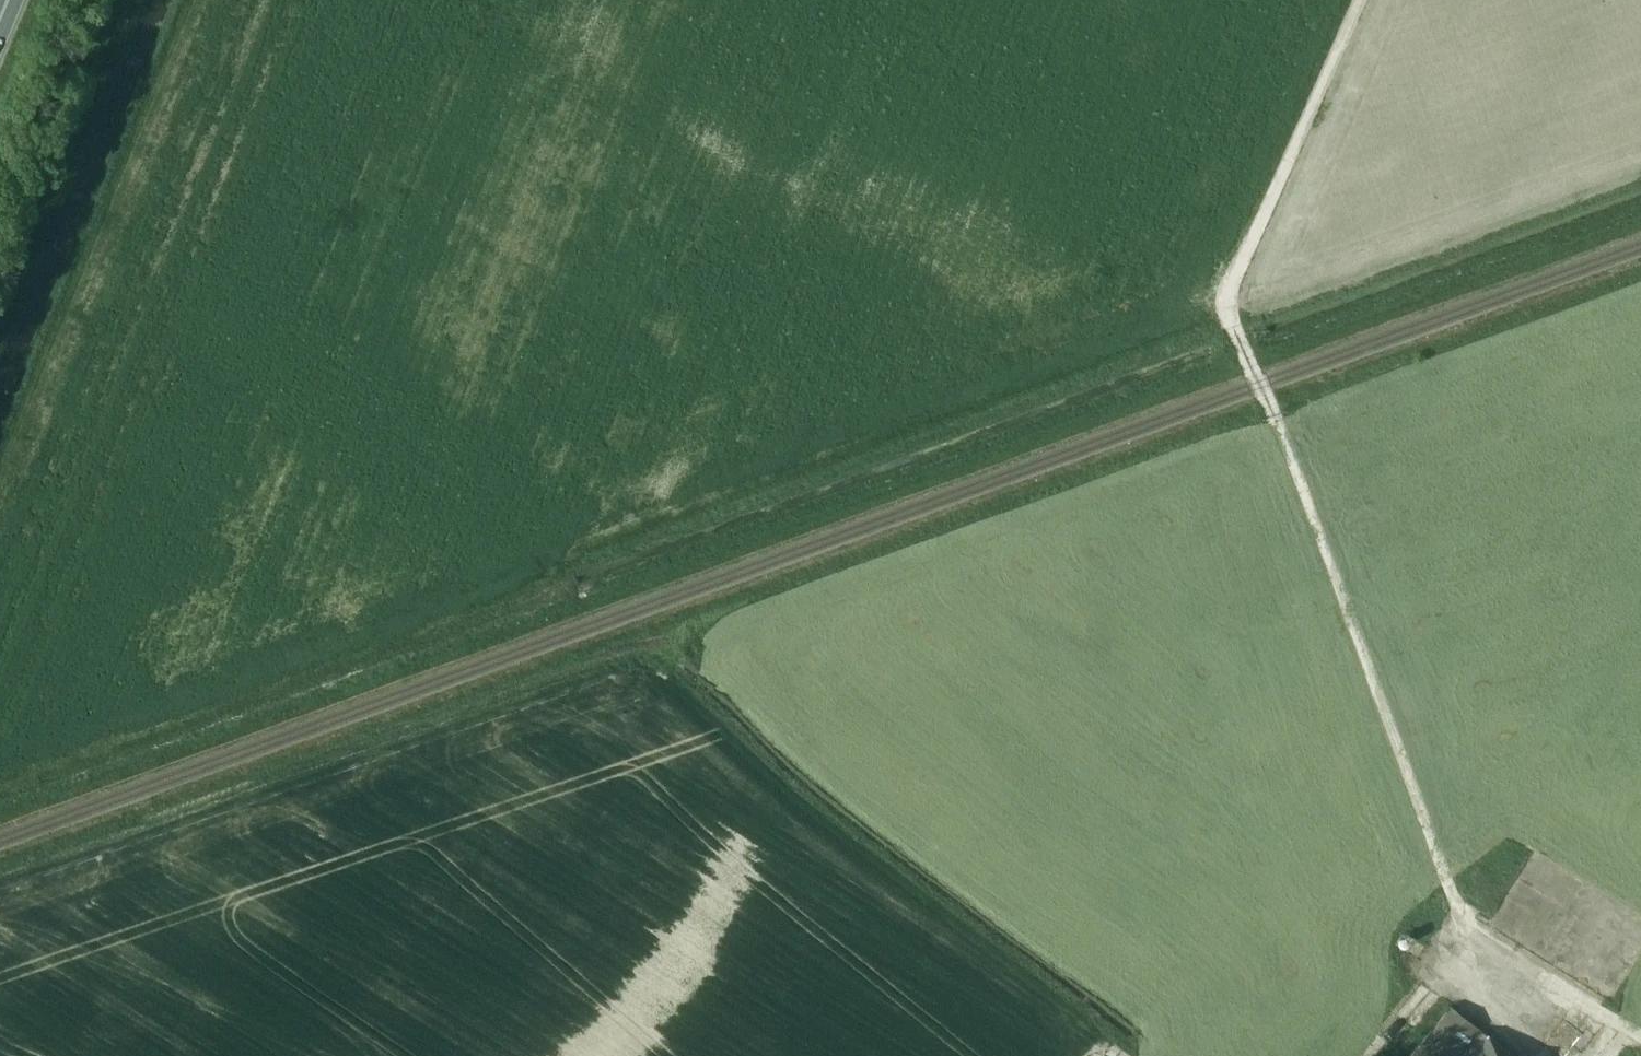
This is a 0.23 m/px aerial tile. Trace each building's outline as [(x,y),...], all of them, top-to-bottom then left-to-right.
[(1451,1006),(1410,1055),(1514,1055),(1451,1006)] [(1617,1041),(1605,1055),(1635,1055),(1617,1041)]
